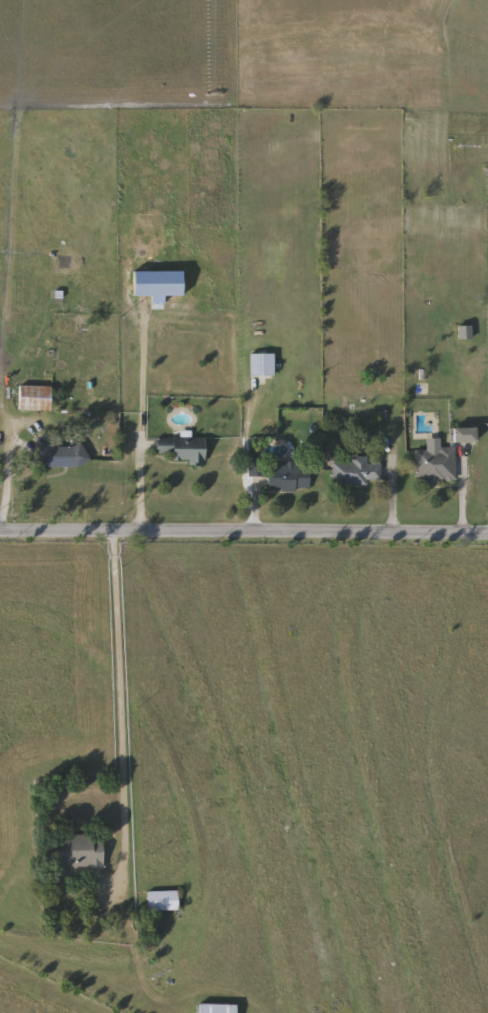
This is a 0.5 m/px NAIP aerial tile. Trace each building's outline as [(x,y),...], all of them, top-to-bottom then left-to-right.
[(250,376),(250,354),(274,354),(274,376),(250,376)] [(19,411),(19,386),(51,386),(51,411),(19,411)] [(452,428),(475,428),(475,442),(452,442),(452,428)] [(172,462),(172,453),(157,453),(156,438),(204,437),(204,461),(172,462)] [(44,465),(44,446),(85,446),(85,465),(44,465)] [(416,449),(455,449),(455,482),(416,482),(416,449)] [(367,486),(332,485),(333,462),(351,463),(351,457),(367,457),(367,463),(381,464),(381,481),(367,480),(367,486)] [(249,475),(249,461),(262,461),(262,470),(260,470),(260,475),(249,475)] [(309,490),(268,490),(268,463),(309,463),(309,490)] [(58,868),(58,835),(101,835),(101,868),(58,868)] [(148,891),(178,891),(178,910),(148,910),(148,891)] [(235,1004),(235,1012),(198,1012),(198,1004),(235,1004)]
